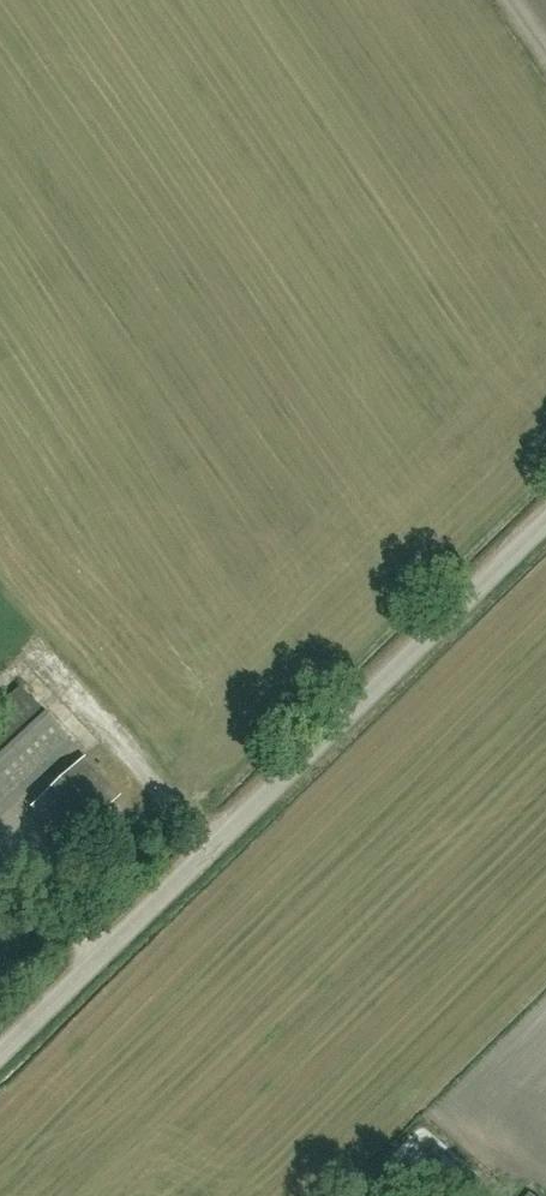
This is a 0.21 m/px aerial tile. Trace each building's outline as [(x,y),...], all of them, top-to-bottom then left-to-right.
[(0,710),(0,816),(73,747),(20,691),(0,710)] [(121,798),(85,760),(33,809),(69,847),(121,798)]
